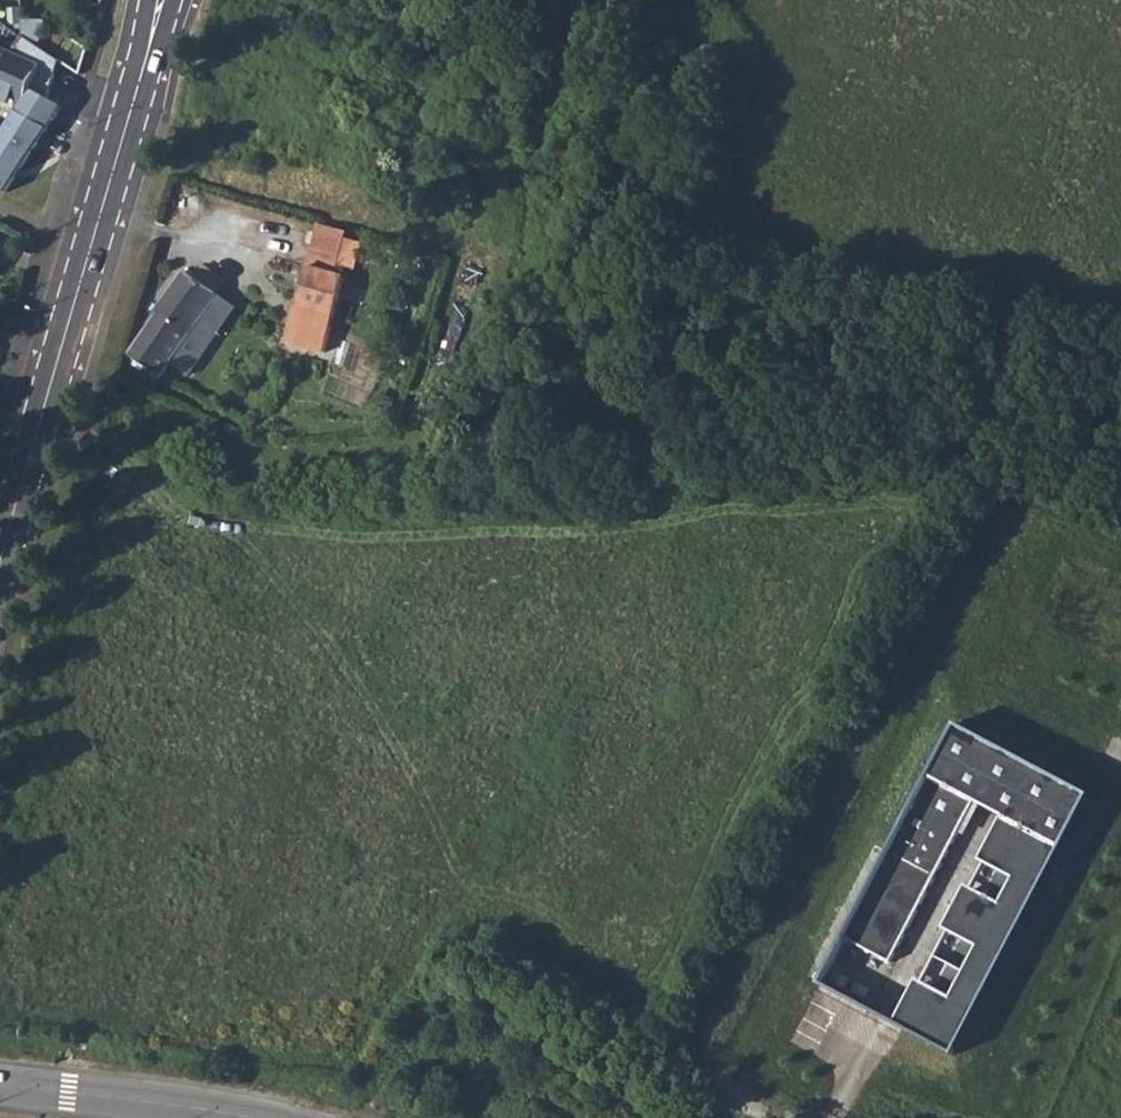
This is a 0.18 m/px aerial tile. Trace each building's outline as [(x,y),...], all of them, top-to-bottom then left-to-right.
[(7,131),(0,128),(0,187),(8,192),(65,105),(49,97),(62,60),(24,35),(13,53),(2,47),(0,53),(0,101),(13,106),(15,100),(25,104),(7,131)] [(351,236),(321,228),(299,306),(337,316),(348,279),(339,277),(351,236)] [(158,320),(131,357),(160,376),(170,365),(187,377),(219,329),(206,319),(219,300),(181,276),(155,317),(158,320)] [(1003,812),(1062,843),(1089,790),(955,720),(928,773),(982,801),(1003,812)] [(965,833),(982,801),(928,773),(843,935),(890,960),(958,829),(965,833)] [(916,974),(894,1017),(954,1048),(1062,843),(1003,812),(980,856),(1015,874),(1001,899),(967,881),(945,923),(980,941),(952,993),(916,974)]
